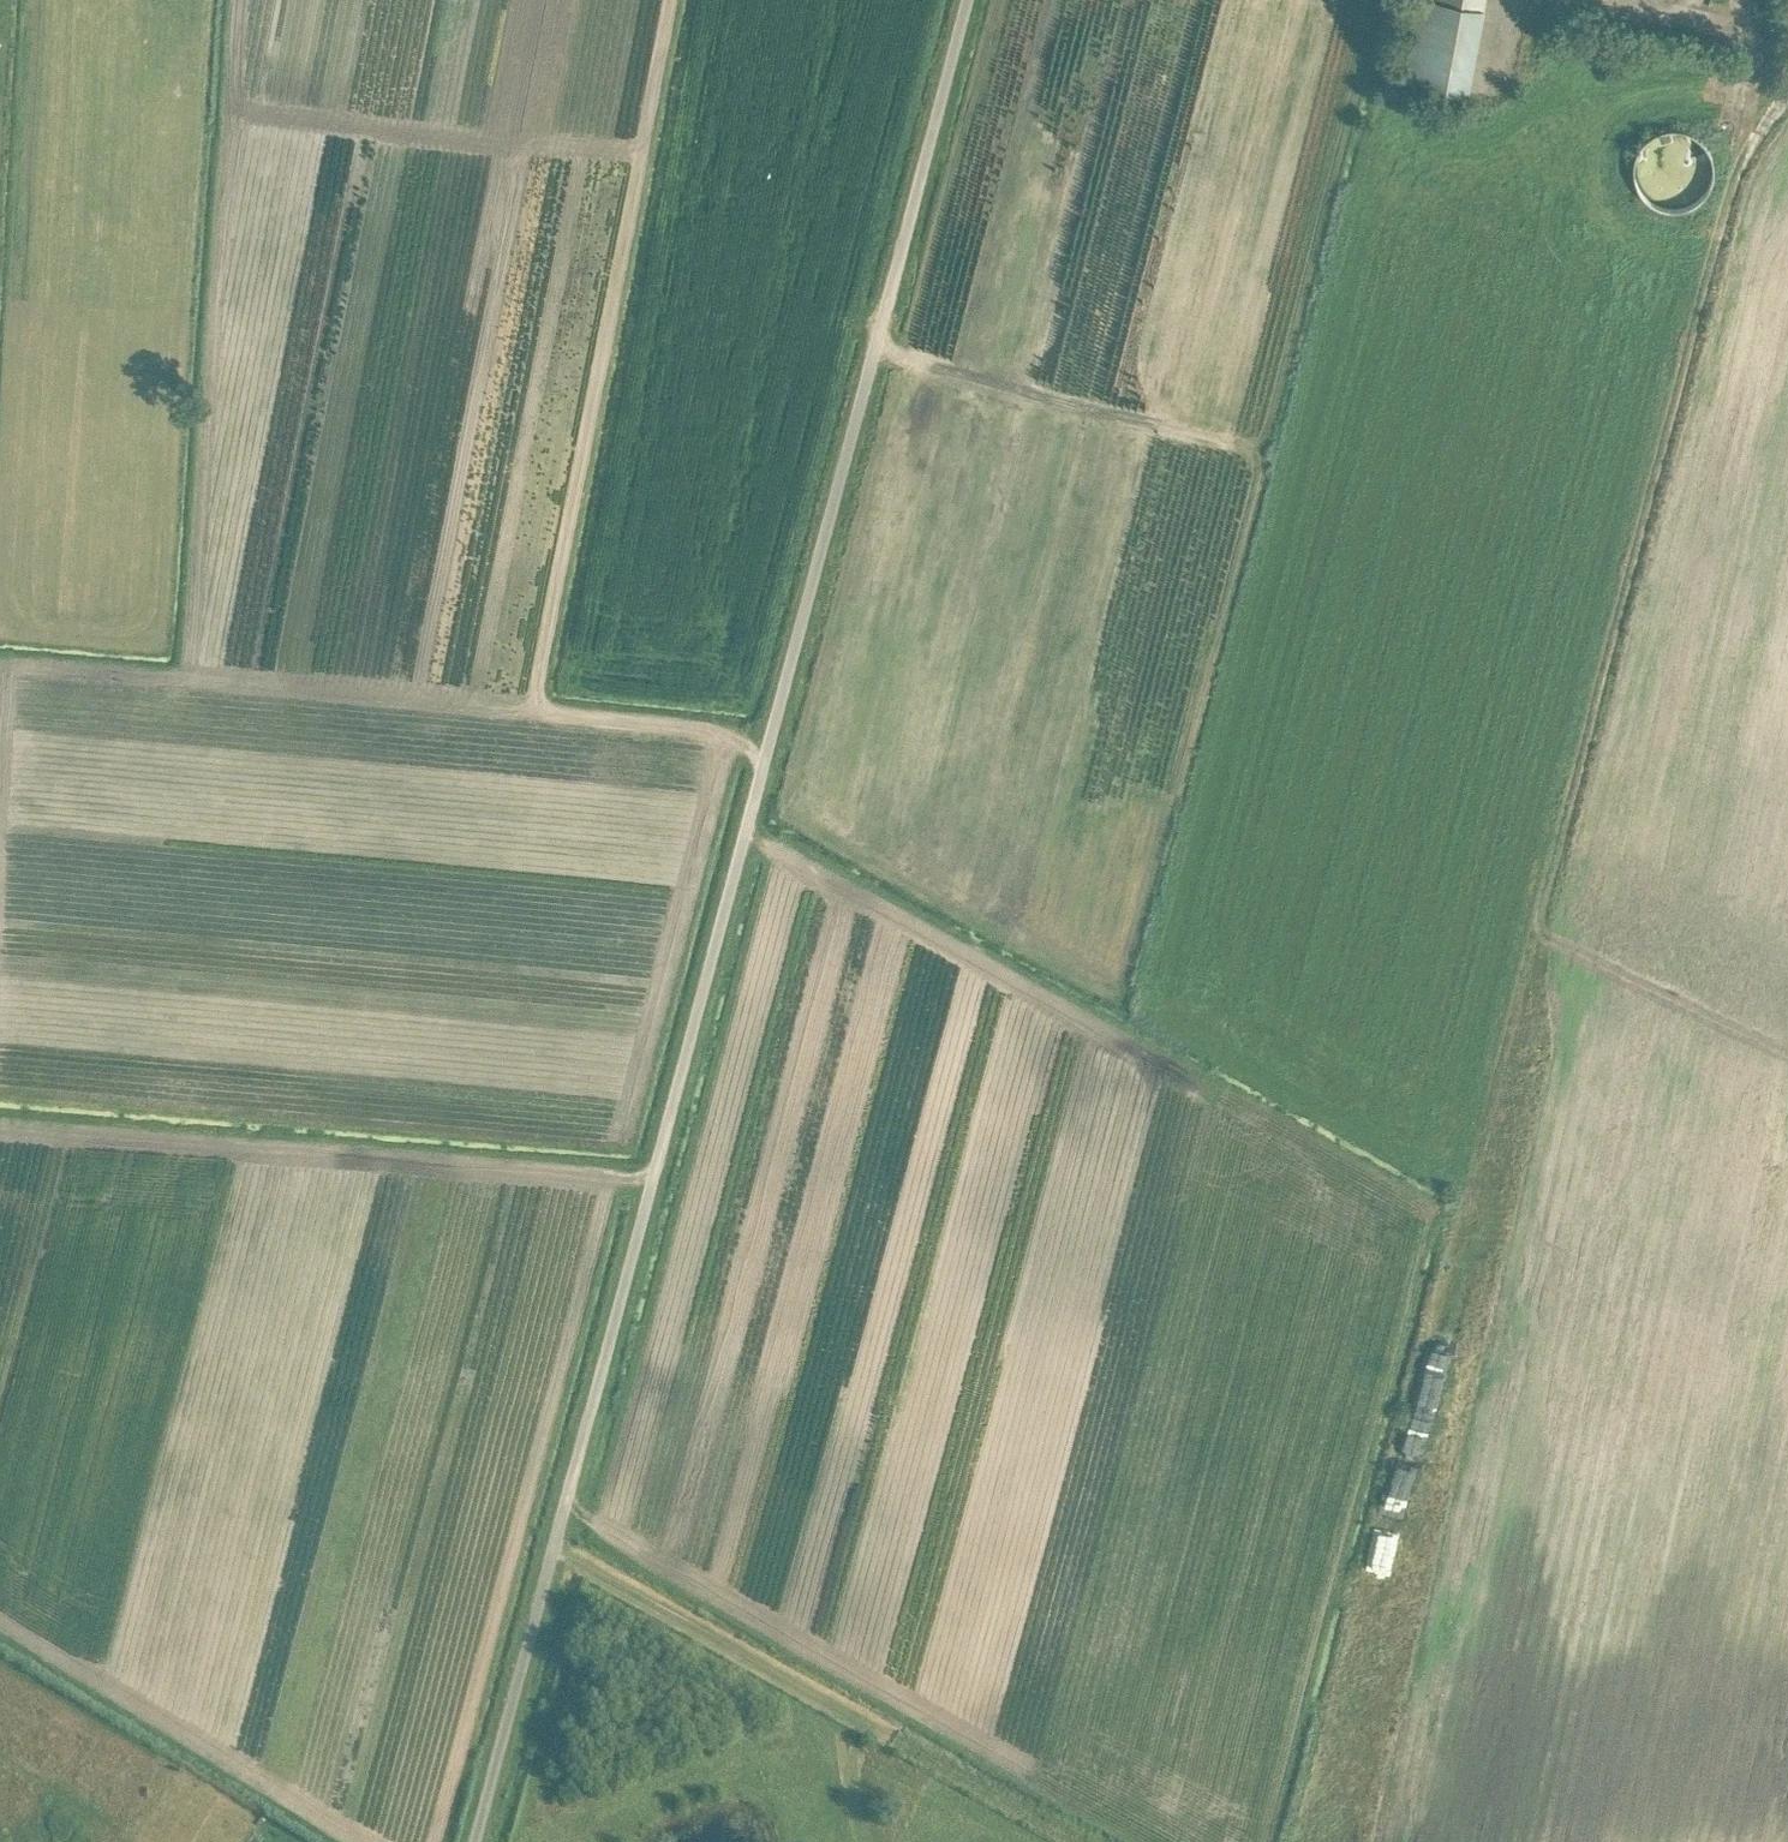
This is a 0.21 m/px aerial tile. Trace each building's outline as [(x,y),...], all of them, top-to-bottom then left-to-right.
[(1713,159),(1707,148),(1698,139),(1686,133),(1674,131),(1661,133),(1649,139),(1640,148),(1634,159),(1632,172),(1634,185),(1640,196),(1649,205),(1661,211),(1674,213),(1686,211),(1698,205),(1707,196),(1713,185),(1715,172),(1713,159)]
